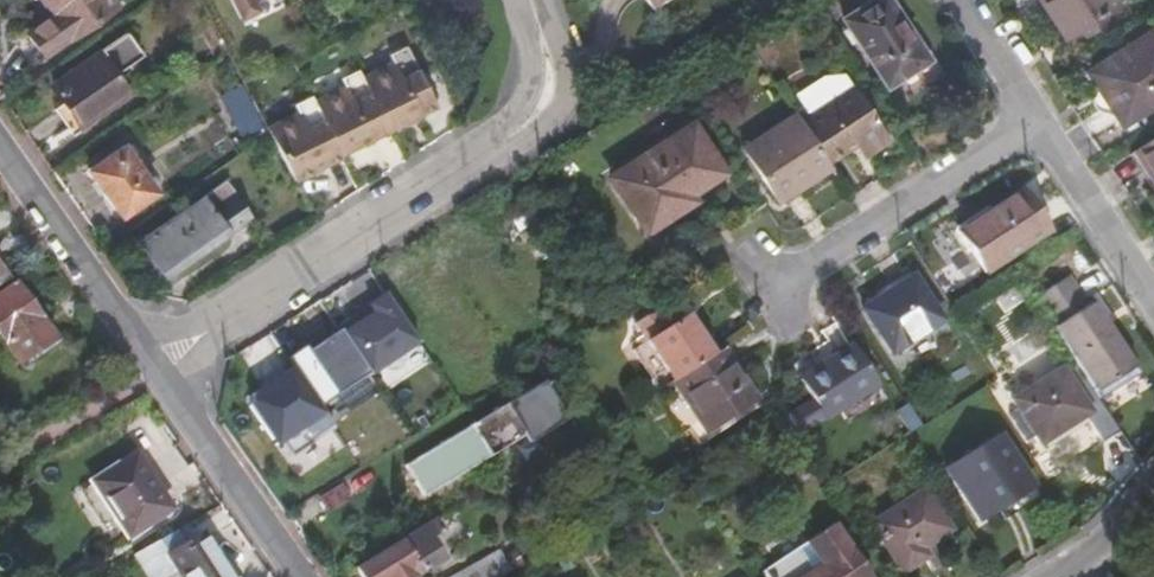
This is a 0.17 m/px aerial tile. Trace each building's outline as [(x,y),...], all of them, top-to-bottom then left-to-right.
[(120,5),(116,0),(41,0),(50,14),(28,31),(46,58),(120,5)] [(242,20),(259,12),(255,4),(264,0),(232,0),(242,20)] [(931,60),(893,0),(874,0),(845,20),(888,87),(931,60)] [(1065,39),(1080,29),(1086,25),(1093,35),(1109,25),(1102,15),(1119,4),(1116,0),(1039,0),(1065,39)] [(1148,19),(1125,35),(1130,44),(1087,71),(1120,126),(1153,105),(1153,28),(1148,19)] [(1088,39),(1093,35),(1086,25),(1080,29),(1088,39)] [(102,104),(108,111),(130,95),(116,73),(141,55),(126,33),(102,51),(101,50),(65,77),(68,81),(56,91),(64,103),(57,110),(69,128),(102,104)] [(391,129),(441,103),(411,44),(391,53),(395,62),(365,78),(391,129)] [(342,153),(391,129),(365,78),(361,70),(342,78),(346,87),(316,101),(342,153)] [(261,125),(243,90),(226,98),(244,134),(261,125)] [(856,90),(804,122),(829,161),(858,143),(867,156),(888,141),(856,90)] [(316,133),(332,163),(344,157),(342,153),(316,101),(314,96),(299,103),(316,133)] [(271,134),(295,180),(332,163),(316,133),(299,103),(295,105),(298,113),(268,127),(268,128),(271,134)] [(804,122),(798,114),(745,147),(779,200),(832,165),(829,161),(804,122)] [(669,207),(722,173),(692,126),(613,177),(647,230),(673,214),(669,207)] [(1137,152),(1153,179),(1153,141),(1137,152)] [(122,215),(154,191),(125,147),(92,170),(122,215)] [(164,278),(231,232),(234,236),(255,222),(226,182),(141,243),(164,278)] [(986,273),(1049,232),(1024,192),(961,234),(986,273)] [(941,321),(914,277),(863,309),(891,353),(941,321)] [(1037,298),(1078,363),(1096,391),(1134,367),(1094,304),(1090,307),(1070,277),(1037,298)] [(0,296),(0,339),(17,364),(53,340),(16,284),(0,296)] [(339,334),(369,377),(418,344),(386,297),(369,308),(374,316),(357,327),(352,320),(337,330),(339,334)] [(672,382),(713,356),(681,307),(649,318),(636,326),(672,382)] [(293,371),(321,411),(369,377),(339,334),(308,355),(305,351),(287,362),(293,371)] [(788,413),(801,434),(877,385),(854,347),(801,381),(811,399),(788,413)] [(757,399),(724,349),(713,356),(672,382),(705,433),(757,399)] [(1105,441),(1121,430),(1116,422),(1096,391),(1078,363),(1065,371),(1064,369),(1013,400),(1040,443),(1087,413),(1105,441)] [(293,461),(335,432),(321,411),(293,371),(253,398),(250,410),(278,450),(284,446),(293,461)] [(406,465),(418,484),(432,475),(440,488),(549,421),(553,428),(567,419),(543,381),(498,409),(406,465)] [(979,519),(1032,486),(1002,436),(948,470),(979,519)] [(134,456),(94,484),(129,536),(170,508),(134,456)] [(795,476),(806,469),(798,458),(788,464),(795,476)] [(317,499),(326,514),(346,502),(337,487),(317,499)] [(872,523),(902,572),(927,555),(921,547),(951,527),(926,488),(872,523)] [(750,517),(765,507),(757,493),(742,503),(750,517)] [(357,568),(362,576),(411,576),(441,559),(430,539),(441,532),(435,520),(357,568)] [(150,576),(228,576),(203,537),(184,549),(173,532),(135,553),(150,576)] [(842,534),(826,545),(846,576),(869,576),(842,534)] [(826,545),(814,554),(827,576),(826,576),(846,576),(826,545)] [(510,571),(498,551),(453,576),(500,576),(510,571)]
